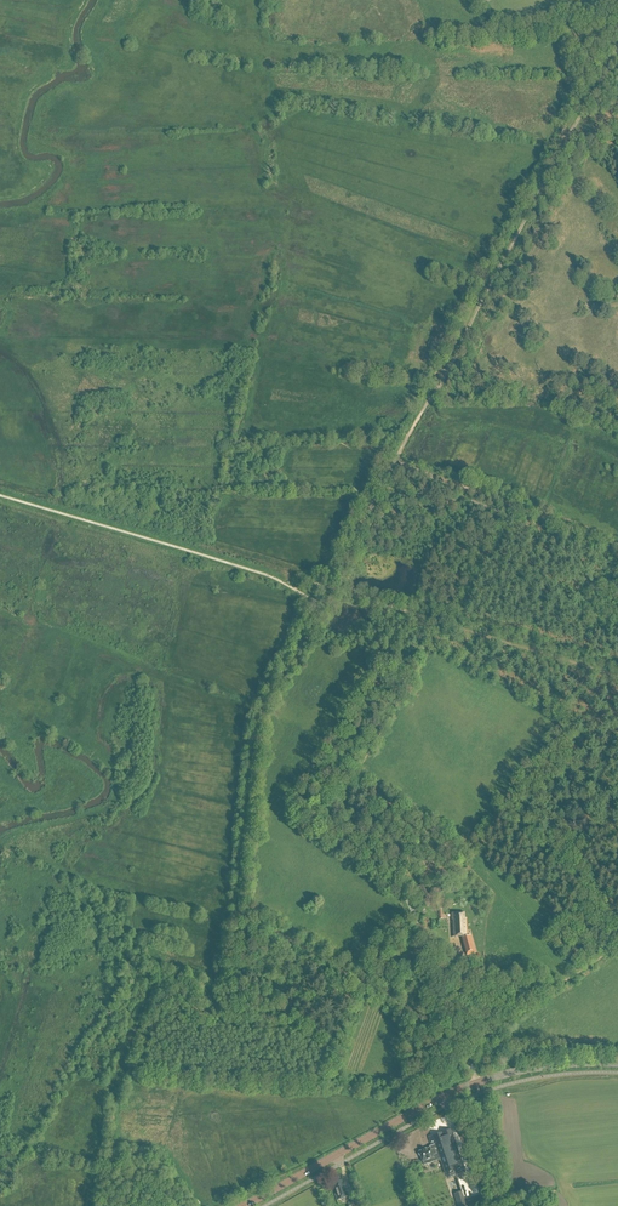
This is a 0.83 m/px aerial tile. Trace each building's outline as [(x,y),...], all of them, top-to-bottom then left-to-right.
[(421,886),(415,890),(423,902),(429,898),(421,886)] [(453,923),(452,923),(452,938),(462,937),(467,956),(475,953),(470,936),(468,936),(467,918),(465,918),(464,912),(452,913),(452,921),(453,921),(453,923)] [(401,1124),(416,1117),(415,1113),(400,1121),(401,1124)] [(420,1151),(418,1152),(419,1154),(421,1155),(423,1160),(425,1165),(428,1164),(431,1163),(436,1161),(434,1156),(437,1155),(437,1157),(440,1156),(446,1172),(448,1177),(449,1179),(466,1173),(463,1166),(464,1166),(451,1128),(429,1136),(432,1144),(430,1145),(430,1147),(419,1150),(420,1151)] [(345,1190),(341,1180),(333,1183),(335,1189),(334,1190),(338,1200),(348,1196),(346,1189),(345,1190)] [(466,1199),(469,1205),(475,1205),(486,1202),(483,1194),(466,1199)] [(455,1198),(457,1205),(466,1205),(463,1196),(455,1198)]
